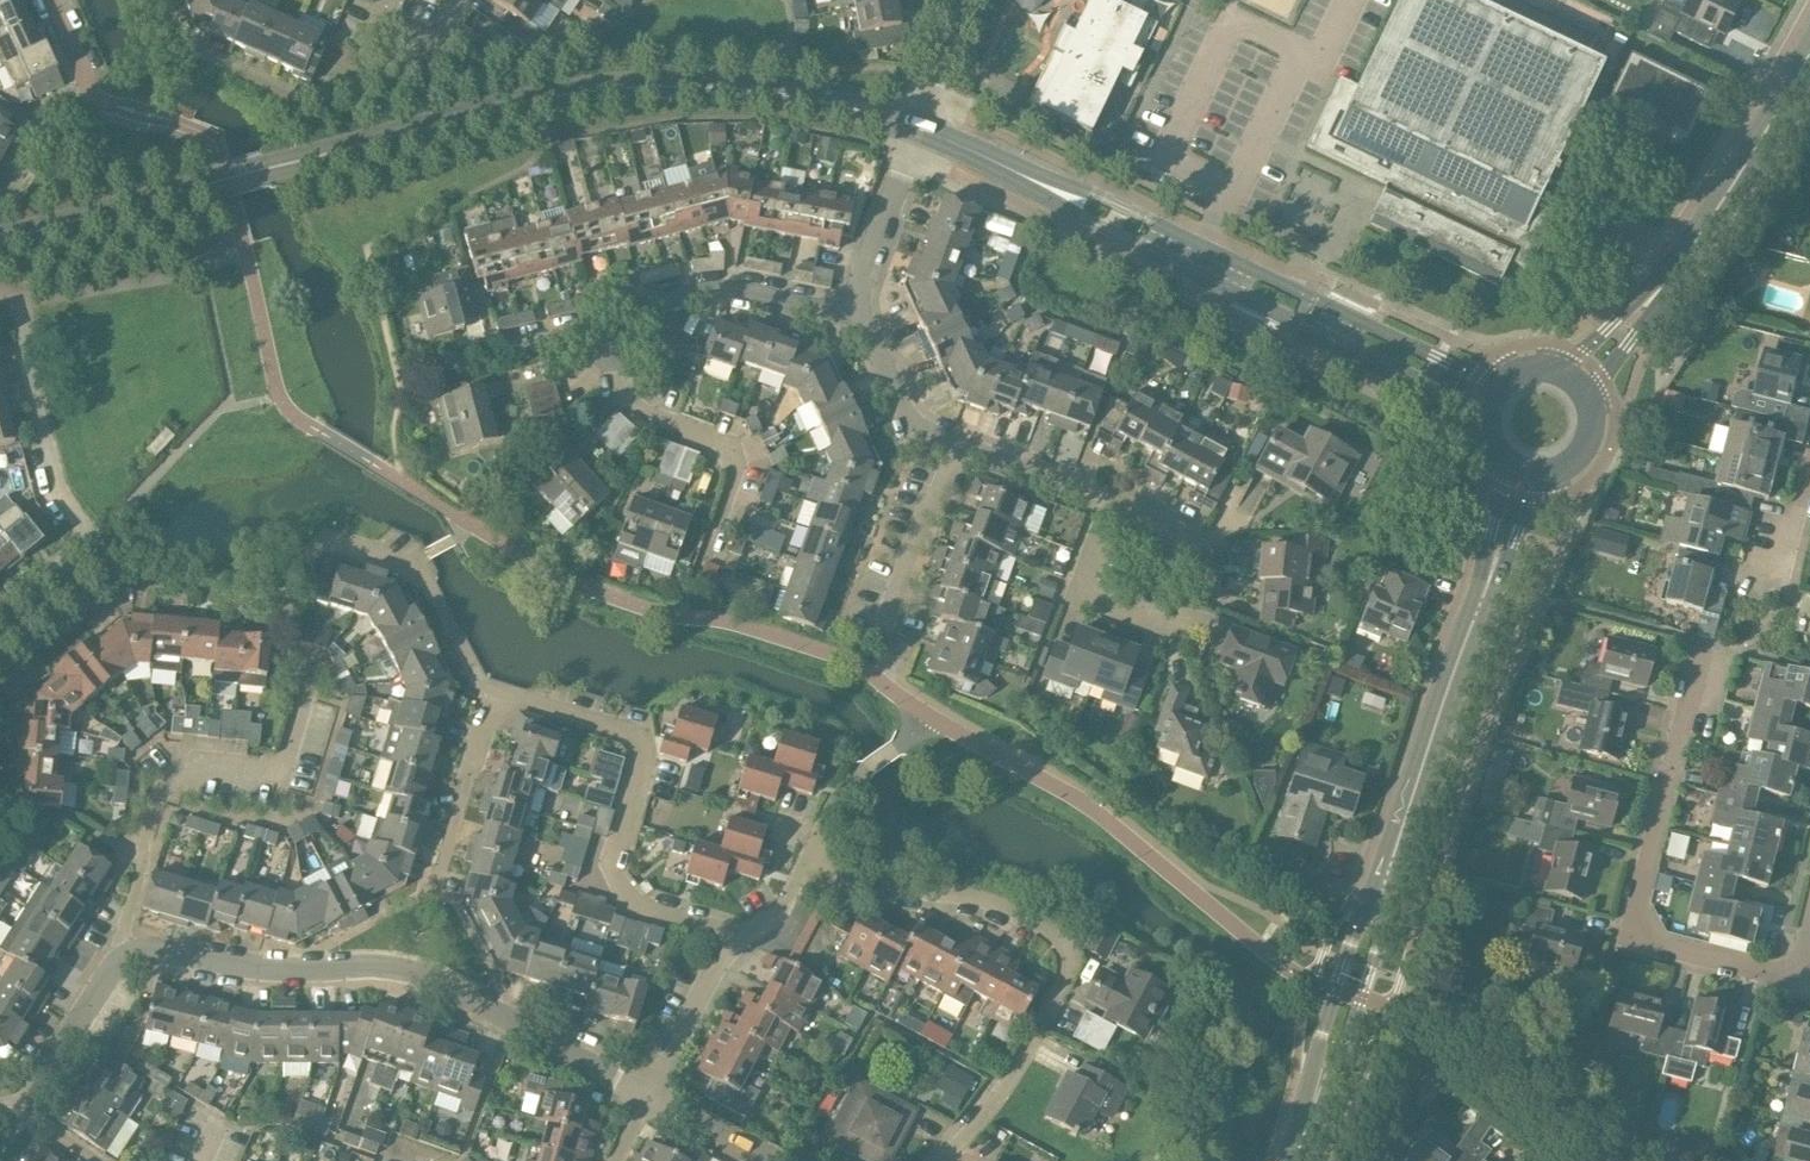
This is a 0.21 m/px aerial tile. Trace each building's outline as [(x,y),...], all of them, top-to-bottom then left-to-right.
[(21,2),(21,0),(0,0),(0,12),(21,2)] [(224,0),(186,0),(194,20),(191,21),(194,29),(203,32),(204,30),(210,32),(224,0)] [(242,23),(248,9),(247,9),(227,0),(224,0),(210,32),(233,43),(242,23)] [(539,0),(495,0),(494,1),(509,12),(499,28),(521,43),(532,41),(539,31),(529,24),(542,4),(543,3),(539,0)] [(543,3),(542,4),(558,14),(568,0),(539,0),(543,3)] [(623,12),(632,6),(631,0),(614,0),(623,12)] [(860,32),(853,33),(857,53),(893,47),(889,28),(901,26),(898,9),(903,9),(901,0),(895,0),(856,8),(860,32)] [(1157,24),(1107,0),(1090,0),(1074,35),(1063,30),(1028,104),(1091,134),(1121,72),(1131,77),(1157,24)] [(1358,87),(1340,78),(1307,147),(1386,186),(1368,224),(1499,286),(1510,261),(1529,270),(1574,176),(1556,167),(1605,65),(1588,57),(1597,38),(1596,37),(1596,39),(1515,0),(1400,0),(1358,87)] [(1726,0),(1688,0),(1673,31),(1707,48),(1716,30),(1724,35),(1738,6),(1726,0)] [(32,26),(21,2),(0,12),(0,40),(32,26)] [(255,57),(273,16),(249,5),(247,9),(248,9),(242,23),(233,43),(247,49),(245,53),(255,57)] [(302,15),(297,26),(280,64),(294,70),(292,74),(311,83),(330,41),(321,37),(326,26),(302,15)] [(280,64),(297,26),(273,16),(255,57),(264,62),(266,58),(280,64)] [(580,27),(586,39),(596,33),(590,21),(580,27)] [(47,48),(39,31),(35,33),(32,26),(0,40),(0,66),(1,69),(47,48)] [(794,34),(794,46),(807,47),(808,35),(794,34)] [(64,85),(47,48),(1,69),(5,67),(16,90),(30,84),(36,97),(64,85)] [(1631,54),(1603,112),(1684,150),(1712,93),(1631,54)] [(6,160),(21,135),(7,127),(13,115),(0,108),(0,157),(6,160)] [(722,124),(710,125),(710,147),(723,146),(722,124)] [(630,133),(633,145),(646,141),(644,130),(630,133)] [(788,142),(804,146),(806,134),(790,131),(788,142)] [(819,137),(816,155),(835,159),(839,141),(819,137)] [(574,140),(559,143),(562,154),(576,151),(574,140)] [(714,170),(715,170),(713,163),(688,170),(692,184),(704,228),(729,221),(717,177),(716,177),(714,170)] [(726,167),(715,170),(714,170),(716,177),(717,177),(729,221),(744,224),(745,224),(753,182),(754,182),(754,180),(730,175),(731,168),(726,167)] [(679,234),(667,190),(664,178),(639,185),(642,197),(654,241),(679,234)] [(778,187),(754,182),(753,182),(745,224),(744,224),(744,226),(769,231),(778,187)] [(704,228),(692,184),(667,190),(679,234),(704,228)] [(795,236),(803,192),(778,187),(769,231),(795,236)] [(795,236),(819,241),(820,241),(828,197),(803,192),(795,236)] [(642,197),(618,203),(617,204),(628,244),(628,248),(654,241),(642,197)] [(820,241),(819,241),(819,246),(838,250),(841,235),(848,236),(854,201),(828,197),(820,241)] [(969,242),(980,211),(945,198),(939,216),(934,215),(930,228),(969,242)] [(604,251),(628,244),(617,204),(618,203),(617,200),(592,207),(604,251)] [(604,251),(592,207),(566,214),(567,219),(568,219),(579,258),(579,257),(604,251)] [(518,233),(518,232),(515,218),(491,224),(495,239),(493,239),(506,283),(531,276),(518,233)] [(568,219),(567,219),(543,226),(555,270),(581,263),(579,257),(579,258),(568,219)] [(506,283),(493,239),(495,239),(491,224),(464,231),(478,280),(484,278),(488,293),(507,288),(506,283)] [(1006,256),(1016,259),(1028,228),(1017,224),(1006,256)] [(543,226),(518,232),(518,233),(531,276),(555,270),(543,226)] [(444,247),(455,244),(451,228),(440,231),(444,247)] [(969,242),(930,228),(925,241),(929,243),(923,260),(914,257),(958,273),(969,242)] [(712,271),(724,270),(724,252),(711,253),(711,259),(712,271)] [(1006,256),(1003,262),(997,278),(1008,282),(1016,259),(1006,256)] [(952,287),(958,273),(914,257),(903,287),(905,291),(914,295),(925,317),(952,304),(953,305),(959,302),(952,287)] [(764,261),(745,258),(743,269),(761,272),(764,261)] [(712,271),(711,259),(692,261),(693,272),(712,271)] [(764,261),(761,272),(780,276),(783,265),(764,261)] [(662,281),(678,276),(680,276),(677,265),(659,269),(662,281)] [(815,268),(814,274),(811,285),(830,289),(834,272),(815,268)] [(662,281),(659,269),(646,273),(640,274),(643,285),(662,281)] [(468,270),(432,279),(436,293),(420,297),(431,339),(465,330),(462,320),(480,316),(468,270)] [(793,282),(811,285),(814,274),(795,271),(793,282)] [(613,293),(632,289),(629,278),(610,282),(613,293)] [(1568,278),(1564,287),(1569,289),(1573,280),(1568,278)] [(613,293),(610,282),(592,287),(595,298),(613,293)] [(1016,298),(1011,287),(996,294),(1000,305),(1016,298)] [(567,313),(585,308),(582,297),(564,302),(567,313)] [(567,313),(564,302),(546,307),(549,318),(567,313)] [(963,328),(953,305),(952,304),(925,317),(918,320),(923,330),(915,334),(921,347),(963,328)] [(1005,313),(1009,324),(1025,317),(1020,306),(1005,313)] [(976,315),(974,316),(976,321),(996,312),(994,307),(990,309),(989,309),(976,315)] [(514,316),(517,327),(536,322),(533,311),(514,316)] [(1039,315),(1024,323),(1029,333),(1044,326),(1039,315)] [(514,316),(496,321),(499,332),(517,327),(514,316)] [(660,321),(668,350),(684,346),(676,317),(660,321)] [(692,354),(735,369),(750,326),(747,334),(730,328),(731,323),(717,318),(708,343),(697,339),(692,354)] [(750,326),(735,369),(735,370),(738,361),(762,370),(778,326),(764,321),(761,329),(750,326)] [(1067,338),(1071,327),(1055,321),(1051,332),(1067,338)] [(778,326),(762,370),(785,378),(782,387),(783,387),(799,343),(788,339),(791,331),(778,326)] [(1082,343),(1086,333),(1071,327),(1067,338),(1082,343)] [(963,328),(921,347),(927,361),(936,357),(941,367),(947,364),(981,349),(980,347),(974,350),(963,328)] [(1104,339),(1100,350),(1116,355),(1120,345),(1104,339)] [(1129,342),(1127,353),(1146,357),(1148,346),(1148,345),(1130,341),(1129,342)] [(829,354),(799,343),(783,387),(797,392),(804,407),(810,404),(810,403),(837,390),(827,367),(830,358),(829,354)] [(1809,420),(1809,410),(1792,405),(1805,351),(1780,345),(1777,354),(1769,352),(1759,391),(1746,388),(1737,393),(1734,406),(1763,413),(1763,414),(1808,427),(1809,420)] [(987,362),(981,349),(947,364),(958,387),(954,396),(956,400),(985,411),(993,389),(1001,367),(987,362)] [(1029,367),(1013,411),(1027,416),(1030,407),(1041,411),(1053,376),(1058,361),(1047,357),(1042,372),(1029,367)] [(1198,361),(1187,357),(1183,367),(1193,371),(1198,361)] [(1001,367),(993,389),(985,411),(999,416),(1003,407),(1013,411),(1029,367),(1019,363),(1016,372),(1001,367)] [(1077,385),(1061,429),(1075,434),(1078,425),(1089,429),(1107,380),(1082,371),(1077,385)] [(1053,376),(1041,411),(1051,415),(1048,424),(1061,429),(1077,385),(1053,376)] [(438,399),(445,426),(490,414),(486,399),(504,395),(501,382),(438,399)] [(558,396),(554,382),(541,385),(525,389),(529,404),(558,396)] [(810,403),(810,404),(821,426),(863,407),(857,393),(849,397),(844,387),(837,390),(810,403)] [(0,391),(0,418),(9,416),(6,408),(11,407),(6,390),(0,391)] [(1161,404),(1137,391),(1129,406),(1111,397),(1096,438),(1108,444),(1107,447),(1118,453),(1126,438),(1140,445),(1161,404)] [(558,396),(529,404),(533,418),(562,411),(558,396)] [(735,417),(739,406),(723,401),(719,411),(735,417)] [(1161,404),(1140,445),(1153,452),(1140,475),(1151,481),(1181,425),(1186,417),(1161,404)] [(821,426),(832,449),(832,450),(860,437),(860,438),(867,435),(861,424),(869,420),(863,407),(821,426)] [(629,422),(616,411),(595,435),(607,446),(629,422)] [(490,414),(445,426),(452,453),(515,436),(512,424),(494,429),(490,414)] [(1728,455),(1777,469),(1785,439),(1804,444),(1808,427),(1763,414),(1759,430),(1736,424),(1728,455)] [(0,418),(0,446),(16,441),(9,416),(0,418)] [(755,416),(745,420),(752,436),(762,431),(755,416)] [(629,422),(607,446),(620,458),(641,433),(629,422)] [(1205,438),(1181,425),(1151,481),(1161,487),(1169,472),(1183,479),(1205,438)] [(155,458),(161,452),(169,444),(175,437),(167,429),(147,450),(155,458)] [(780,440),(775,430),(760,437),(765,447),(780,440)] [(1257,470),(1291,488),(1294,483),(1333,504),(1354,464),(1337,454),(1340,448),(1321,438),(1317,444),(1307,439),(1303,445),(1277,431),(1257,470)] [(1268,437),(1259,433),(1244,460),(1253,465),(1268,437)] [(871,461),(860,438),(860,437),(832,450),(832,449),(825,452),(832,466),(827,480),(871,496),(881,467),(880,464),(871,461)] [(1205,438),(1183,479),(1196,486),(1188,501),(1200,507),(1201,504),(1214,510),(1234,474),(1221,467),(1229,451),(1205,438)] [(684,448),(669,443),(658,473),(674,479),(684,448)] [(504,448),(495,450),(498,462),(508,460),(504,448)] [(684,448),(674,479),(689,484),(700,454),(684,448)] [(784,449),(769,456),(774,466),(789,459),(784,449)] [(532,484),(553,506),(588,474),(567,451),(532,484)] [(1777,469),(1728,455),(1720,483),(1714,481),(1709,499),(1752,510),(1756,494),(1770,497),(1777,469)] [(1653,467),(1649,483),(1693,492),(1697,476),(1653,467)] [(765,487),(776,490),(782,474),(771,471),(765,487)] [(588,474),(553,506),(574,529),(609,496),(588,474)] [(978,515),(1022,531),(1031,505),(1010,497),(1013,488),(975,474),(967,495),(983,501),(978,515)] [(871,496),(827,480),(818,505),(854,518),(857,507),(866,510),(871,496)] [(765,487),(760,501),(771,505),(776,490),(765,487)] [(618,544),(647,554),(663,509),(634,499),(618,544)] [(1700,501),(1694,527),(1687,525),(1670,520),(1665,540),(1682,545),(1721,555),(1726,536),(1744,540),(1751,514),(1700,501)] [(663,509),(647,554),(675,565),(695,509),(680,503),(676,514),(663,509)] [(810,529),(853,545),(858,531),(850,528),(854,518),(818,505),(810,529)] [(0,519),(0,531),(23,559),(55,534),(36,510),(25,519),(15,507),(0,519)] [(1012,557),(1022,531),(978,515),(973,529),(956,523),(951,535),(960,538),(960,537),(1004,553),(1003,554),(1012,557)] [(735,538),(746,542),(751,526),(741,522),(735,538)] [(747,542),(756,545),(762,528),(753,525),(747,542)] [(1594,528),(1588,550),(1624,560),(1629,538),(1594,528)] [(853,545),(810,529),(798,560),(838,574),(843,561),(838,559),(845,542),(853,545)] [(0,572),(6,567),(9,570),(23,559),(0,531),(0,572)] [(994,579),(1003,554),(1004,553),(960,537),(960,538),(954,552),(939,546),(934,557),(994,579)] [(735,538),(729,553),(740,556),(746,542),(735,538)] [(1260,579),(1267,580),(1267,579),(1307,584),(1307,583),(1314,584),(1318,555),(1325,556),(1326,541),(1296,538),(1294,552),(1263,548),(1263,552),(1255,551),(1253,569),(1261,570),(1260,579)] [(1388,545),(1382,560),(1404,569),(1410,555),(1388,545)] [(1682,552),(1669,602),(1705,611),(1699,634),(1716,639),(1722,615),(1706,611),(1716,573),(1697,568),(1700,556),(1682,552)] [(356,565),(328,556),(314,600),(354,612),(364,577),(364,576),(364,577),(354,574),(356,565)] [(994,579),(934,557),(930,568),(946,574),(941,588),(985,604),(994,579)] [(838,574),(798,560),(787,591),(822,604),(829,586),(833,588),(838,574)] [(364,577),(354,612),(368,617),(376,630),(395,620),(415,609),(408,612),(397,590),(400,581),(398,577),(366,568),(364,576),(364,577)] [(1375,591),(1359,630),(1360,631),(1360,630),(1380,638),(1383,632),(1406,641),(1427,588),(1389,572),(1381,593),(1375,591)] [(716,581),(701,576),(701,575),(697,586),(713,592),(716,581)] [(1307,583),(1307,584),(1267,579),(1267,580),(1262,623),(1292,627),(1294,613),(1311,615),(1314,584),(1307,583)] [(985,604),(941,588),(934,585),(930,597),(946,603),(940,618),(949,621),(949,620),(985,633),(985,632),(994,607),(985,604)] [(822,604),(787,591),(774,586),(765,611),(822,631),(827,617),(819,614),(822,604)] [(1033,620),(1034,621),(1045,624),(1046,625),(1053,607),(1035,600),(1028,618),(1033,620)] [(415,609),(395,620),(376,630),(388,653),(431,630),(425,619),(421,621),(415,609)] [(94,639),(108,656),(122,674),(134,664),(150,666),(151,657),(150,657),(151,642),(154,619),(122,616),(119,619),(118,629),(99,644),(94,639)] [(183,660),(187,618),(173,616),(172,621),(154,619),(151,642),(150,657),(151,657),(150,666),(149,671),(181,674),(183,660)] [(218,635),(219,635),(220,626),(201,624),(201,619),(187,618),(183,660),(215,663),(216,663),(218,635)] [(985,632),(985,633),(949,620),(949,621),(944,635),(941,634),(937,644),(984,661),(989,647),(1005,653),(1009,641),(985,632)] [(1041,638),(1046,625),(1045,624),(1034,621),(1033,620),(1029,633),(1041,638)] [(302,642),(315,647),(321,627),(307,623),(302,642)] [(229,636),(219,635),(218,635),(216,663),(215,663),(213,681),(238,684),(239,684),(245,628),(230,627),(229,636)] [(245,628),(239,684),(238,684),(238,686),(265,689),(270,640),(258,639),(259,630),(245,628)] [(1091,687),(1108,640),(1079,629),(1072,649),(1057,643),(1044,677),(1075,689),(1078,682),(1091,687)] [(1222,664),(1237,669),(1228,694),(1261,706),(1270,681),(1282,686),(1295,651),(1234,629),(1222,664)] [(431,630),(388,653),(400,676),(419,665),(439,655),(433,643),(437,641),(431,630)] [(1581,684),(1609,691),(1612,678),(1647,687),(1656,650),(1610,638),(1603,667),(1586,664),(1581,684)] [(71,652),(102,690),(122,674),(108,656),(94,639),(84,647),(81,644),(71,652)] [(1138,651),(1108,640),(1091,687),(1105,691),(1102,699),(1134,710),(1146,675),(1131,670),(1138,651)] [(342,661),(346,656),(333,644),(328,650),(335,665),(342,661)] [(984,661),(937,644),(927,671),(946,677),(942,686),(975,698),(977,699),(979,699),(982,699),(984,699),(988,698),(989,697),(991,695),(996,690),(995,689),(994,690),(979,674),(984,661)] [(1344,650),(1337,667),(1358,675),(1365,658),(1344,650)] [(102,690),(71,652),(61,660),(64,664),(54,672),(82,706),(102,690)] [(419,665),(400,676),(407,689),(403,704),(439,715),(438,715),(447,718),(456,687),(455,683),(445,680),(433,658),(439,655),(419,665)] [(347,671),(342,661),(335,664),(327,669),(332,679),(347,671)] [(1758,707),(1794,716),(1798,704),(1809,707),(1809,675),(1792,670),(1792,671),(1769,665),(1758,707)] [(26,695),(23,727),(36,728),(60,730),(60,731),(69,732),(71,716),(82,706),(54,672),(53,673),(57,678),(38,694),(29,693),(26,695)] [(341,695),(356,687),(350,677),(335,684),(341,695)] [(1332,677),(1327,695),(1339,699),(1345,681),(1332,677)] [(1581,684),(1574,710),(1591,714),(1582,750),(1618,759),(1630,713),(1605,707),(1609,691),(1581,684)] [(1155,731),(1162,734),(1157,749),(1179,757),(1175,767),(1207,778),(1215,754),(1198,748),(1206,728),(1194,724),(1199,711),(1183,705),(1188,690),(1172,685),(1155,731)] [(404,731),(440,742),(444,728),(435,725),(438,715),(439,715),(403,704),(389,700),(385,710),(391,712),(387,727),(395,729),(404,732),(404,731)] [(349,703),(346,714),(362,718),(365,707),(349,703)] [(149,721),(157,731),(158,732),(166,723),(156,715),(155,705),(142,709),(147,718),(149,721)] [(183,735),(197,736),(199,720),(200,707),(186,706),(185,718),(183,735)] [(1758,707),(1750,738),(1774,744),(1770,759),(1756,755),(1809,769),(1809,737),(1790,733),(1794,716),(1758,707)] [(674,732),(710,744),(718,720),(681,709),(674,732)] [(516,754),(552,765),(560,740),(557,739),(561,725),(520,712),(511,741),(520,743),(516,754)] [(1126,714),(1122,727),(1135,732),(1140,719),(1126,714)] [(183,735),(185,718),(173,717),(172,734),(183,735)] [(157,731),(149,721),(147,718),(138,726),(148,738),(157,731)] [(208,738),(210,721),(199,720),(197,736),(208,738)] [(208,738),(219,739),(221,722),(210,721),(208,738)] [(250,725),(248,742),(260,743),(262,726),(250,725)] [(11,751),(58,756),(60,731),(60,730),(36,728),(23,727),(22,738),(13,737),(11,751)] [(105,727),(99,737),(119,744),(121,738),(105,727)] [(341,729),(337,745),(348,748),(352,732),(341,729)] [(130,731),(122,739),(132,752),(141,744),(130,731)] [(404,731),(404,732),(394,762),(435,775),(439,761),(435,760),(440,742),(404,731)] [(708,752),(710,744),(674,732),(671,740),(664,738),(659,754),(685,762),(687,762),(691,747),(708,752)] [(751,794),(761,797),(776,801),(781,785),(813,795),(817,778),(810,776),(820,745),(783,734),(773,767),(749,759),(740,787),(739,791),(741,791),(751,794)] [(1135,738),(1128,755),(1144,761),(1150,743),(1135,738)] [(743,755),(756,758),(760,746),(747,742),(743,755)] [(1289,798),(1278,835),(1314,847),(1325,811),(1350,819),(1363,779),(1341,772),(1346,758),(1305,745),(1300,761),(1306,763),(1294,800),(1289,798)] [(107,761),(124,763),(125,751),(108,749),(107,761)] [(55,781),(58,756),(11,751),(10,766),(19,767),(18,778),(55,782),(55,781)] [(500,776),(536,787),(536,788),(545,790),(545,789),(558,793),(566,769),(552,765),(516,754),(513,765),(504,762),(500,776)] [(1756,755),(1752,771),(1729,765),(1722,793),(1758,803),(1761,789),(1792,796),(1800,767),(1809,769),(1756,755)] [(385,794),(392,797),(393,797),(393,796),(394,797),(421,805),(421,804),(426,787),(431,788),(435,775),(394,762),(394,763),(380,759),(371,789),(385,794)] [(327,777),(338,780),(343,764),(332,761),(327,777)] [(1243,779),(1235,764),(1223,771),(1230,786),(1243,779)] [(693,766),(686,788),(692,790),(699,767),(693,766)] [(692,790),(699,792),(706,769),(699,767),(692,790)] [(602,780),(618,784),(621,774),(605,769),(602,780)] [(117,788),(128,789),(130,772),(118,771),(117,788)] [(536,787),(500,776),(497,787),(488,784),(484,798),(529,812),(536,788),(536,787)] [(327,777),(322,792),(333,796),(338,780),(327,777)] [(55,781),(55,782),(18,778),(16,792),(25,793),(24,805),(61,809),(64,782),(55,781)] [(1536,822),(1574,831),(1577,818),(1611,827),(1621,790),(1574,778),(1567,806),(1541,800),(1536,822)] [(601,806),(610,809),(618,784),(602,780),(599,790),(587,787),(583,800),(601,806)] [(731,784),(726,803),(736,805),(741,791),(739,791),(740,787),(731,784)] [(117,788),(116,797),(115,804),(126,805),(128,789),(117,788)] [(741,791),(736,805),(746,809),(751,794),(741,791)] [(1758,803),(1722,793),(1714,824),(1738,830),(1734,844),(1777,855),(1785,825),(1754,818),(1758,803)] [(386,821),(431,835),(435,821),(426,818),(430,807),(421,804),(421,805),(394,797),(393,796),(393,797),(392,797),(385,794),(381,805),(390,807),(386,821)] [(751,794),(746,809),(756,812),(761,797),(751,794)] [(529,812),(484,798),(480,812),(489,815),(485,825),(521,836),(529,812)] [(341,807),(325,803),(322,814),(338,819),(341,807)] [(721,821),(730,823),(731,820),(732,820),(736,805),(726,803),(721,821)] [(736,805),(732,820),(742,823),(746,809),(736,805)] [(746,809),(742,823),(752,826),(756,812),(746,809)] [(593,831),(596,820),(580,815),(577,826),(593,831)] [(303,821),(311,836),(321,830),(313,816),(303,821)] [(204,822),(189,817),(185,828),(201,833),(204,822)] [(427,848),(431,835),(386,821),(386,823),(377,820),(370,842),(379,845),(379,846),(414,857),(418,846),(427,848)] [(697,844),(687,876),(723,887),(728,871),(760,880),(765,864),(758,862),(767,831),(752,826),(742,823),(732,820),(731,820),(730,823),(721,851),(697,844)] [(204,822),(201,833),(217,838),(220,827),(204,822)] [(1570,847),(1574,831),(1536,822),(1535,823),(1536,823),(1531,844),(1540,846),(1539,849),(1556,853),(1547,890),(1583,899),(1595,853),(1570,847)] [(306,839),(298,824),(288,829),(295,844),(306,839)] [(263,830),(247,825),(244,836),(260,841),(263,830)] [(469,847),(514,861),(521,836),(485,825),(482,836),(474,834),(469,847)] [(577,826),(574,837),(589,841),(592,833),(593,831),(577,826)] [(41,833),(31,827),(22,840),(32,847),(41,833)] [(263,830),(260,841),(276,846),(279,835),(263,830)] [(365,858),(353,864),(372,899),(380,895),(386,897),(405,887),(414,857),(379,846),(379,845),(370,842),(365,858)] [(1777,855),(1734,844),(1730,860),(1706,855),(1699,882),(1735,891),(1739,878),(1769,886),(1777,855)] [(79,846),(65,868),(104,894),(112,882),(104,877),(111,867),(79,846)] [(471,875),(493,881),(506,885),(507,885),(514,861),(469,847),(465,861),(474,864),(471,875)] [(18,868),(26,855),(17,848),(8,862),(18,868)] [(1254,849),(1250,862),(1271,869),(1275,855),(1254,849)] [(8,862),(0,875),(0,877),(9,882),(18,868),(8,862)] [(372,899),(353,864),(352,865),(355,871),(333,883),(355,924),(368,917),(363,909),(374,903),(372,899)] [(567,877),(578,880),(581,869),(565,864),(562,875),(567,877)] [(104,894),(65,868),(51,890),(83,911),(89,901),(96,906),(104,894)] [(564,888),(567,877),(562,875),(551,872),(548,883),(564,888)] [(174,923),(186,883),(154,873),(143,909),(162,915),(160,919),(174,923)] [(1655,907),(1682,909),(1684,875),(1658,873),(1655,907)] [(506,885),(493,881),(471,875),(461,905),(472,925),(478,927),(483,934),(478,937),(479,938),(485,934),(518,917),(511,903),(515,887),(507,885),(506,885)] [(1735,891),(1699,882),(1691,913),(1715,919),(1712,934),(1754,946),(1762,915),(1732,906),(1735,891)] [(207,928),(220,884),(220,883),(217,892),(186,883),(174,923),(188,927),(189,923),(207,928)] [(355,924),(333,883),(311,895),(307,889),(317,909),(328,928),(338,923),(342,931),(355,924)] [(77,920),(83,911),(51,890),(41,884),(27,905),(76,937),(84,925),(77,920)] [(234,927),(246,887),(246,886),(244,891),(220,884),(207,928),(221,932),(223,924),(234,927)] [(265,936),(272,914),(279,892),(278,892),(277,896),(246,887),(234,927),(248,931),(249,926),(266,932),(265,936)] [(293,896),(279,892),(272,914),(265,936),(296,946),(299,944),(302,934),(324,922),(327,929),(328,928),(317,909),(307,889),(293,896)] [(574,907),(577,896),(561,891),(558,902),(574,907)] [(1521,928),(1536,932),(1528,960),(1530,961),(1526,978),(1528,980),(1530,981),(1533,982),(1536,983),(1540,984),(1544,984),(1548,984),(1550,984),(1555,983),(1558,982),(1561,981),(1564,980),(1566,978),(1568,971),(1575,972),(1584,935),(1550,926),(1554,911),(1527,904),(1521,928)] [(13,927),(55,954),(61,944),(69,949),(76,937),(27,905),(13,927)] [(614,915),(616,910),(605,907),(600,923),(611,926),(614,915)] [(834,937),(828,948),(840,955),(840,956),(864,969),(886,928),(887,928),(894,913),(883,907),(875,922),(861,915),(854,929),(841,923),(834,937)] [(809,923),(834,937),(841,923),(816,909),(809,923)] [(896,967),(920,980),(941,939),(928,932),(936,917),(925,911),(917,925),(918,925),(896,967)] [(611,926),(609,931),(620,934),(625,918),(614,915),(611,926)] [(525,929),(518,917),(485,934),(497,956),(494,966),(496,969),(526,978),(537,942),(538,943),(540,934),(539,934),(525,929)] [(886,928),(864,969),(889,982),(896,967),(918,925),(917,925),(907,920),(899,935),(887,928),(886,928)] [(801,937),(827,950),(828,948),(834,937),(809,923),(801,937)] [(1083,949),(1107,962),(1120,936),(1096,923),(1083,949)] [(48,980),(56,968),(49,963),(55,954),(13,927),(0,947),(0,950),(9,956),(9,955),(17,960),(48,980)] [(653,927),(648,943),(659,946),(664,930),(653,927)] [(920,980),(943,992),(944,993),(972,939),(973,939),(974,937),(963,931),(955,946),(941,939),(920,980)] [(974,936),(974,937),(973,939),(972,939),(944,993),(943,992),(942,994),(953,1000),(961,985),(975,992),(998,949),(974,936)] [(794,951),(819,964),(827,950),(801,937),(794,951)] [(569,952),(538,943),(537,942),(526,978),(544,984),(543,988),(556,992),(569,952)] [(992,1018),(1013,977),(1014,977),(1021,964),(1006,957),(1008,954),(998,949),(975,992),(988,999),(980,1014),(991,1020),(992,1018)] [(794,951),(787,964),(768,954),(762,965),(778,974),(771,987),(811,1008),(824,983),(813,977),(819,964),(794,951)] [(596,975),(597,975),(601,962),(569,952),(556,992),(570,996),(571,992),(589,997),(596,975)] [(48,980),(17,960),(9,955),(9,956),(42,1007),(50,995),(42,990),(48,980)] [(9,956),(0,977),(0,1010),(9,1016),(28,1029),(29,1028),(21,1023),(27,1014),(34,1019),(42,1007),(9,956)] [(992,1018),(1016,1031),(1046,975),(1035,969),(1027,984),(1014,977),(1013,977),(992,1018)] [(1088,1000),(1109,1011),(1106,1018),(1139,1036),(1150,1014),(1159,1019),(1172,994),(1130,972),(1122,986),(1101,975),(1088,1000)] [(621,982),(597,975),(596,975),(589,997),(582,1019),(597,1023),(599,1015),(610,1018),(621,982)] [(646,990),(621,982),(610,1018),(621,1021),(618,1030),(633,1034),(646,990)] [(172,1037),(183,992),(156,986),(145,1031),(172,1037)] [(811,1008),(771,987),(763,1000),(747,992),(741,1003),(749,1007),(749,1006),(790,1028),(798,1033),(811,1008)] [(1663,1076),(1674,1031),(1660,1027),(1666,1002),(1620,990),(1610,1027),(1647,1037),(1643,1052),(1667,1058),(1662,1076),(1663,1076)] [(199,1044),(210,999),(183,992),(172,1037),(199,1044)] [(224,1056),(235,1011),(237,1006),(210,999),(199,1044),(224,1050),(223,1056),(224,1056)] [(284,1063),(284,999),(272,999),(272,1016),(256,1016),(251,1063),(284,1063)] [(311,1069),(311,1016),(295,1016),(296,999),(284,999),(284,1063),(294,1063),(293,1077),(308,1077),(311,1069)] [(1663,1076),(1692,1084),(1697,1065),(1690,1063),(1694,1049),(1721,1056),(1721,1057),(1734,1060),(1739,1042),(1727,1039),(1734,1011),(1697,1001),(1688,1035),(1674,1031),(1663,1076)] [(778,1051),(790,1028),(749,1006),(749,1007),(742,1020),(725,1011),(719,1022),(723,1024),(724,1023),(778,1051)] [(362,1057),(364,1058),(377,1063),(369,1084),(392,1092),(400,1071),(413,1076),(431,1026),(416,1020),(418,1015),(398,1007),(396,1013),(380,1008),(362,1057)] [(362,1057),(380,1008),(377,1015),(363,1010),(361,1017),(339,1016),(339,1054),(349,1054),(363,1059),(364,1058),(362,1057)] [(8,1056),(11,1055),(28,1029),(9,1016),(0,1010),(0,1051),(8,1056)] [(251,1063),(256,1016),(235,1011),(224,1056),(251,1063)] [(1117,1027),(1086,1011),(1072,1038),(1103,1054),(1117,1027)] [(339,1063),(339,1054),(339,1016),(311,1016),(311,1069),(308,1077),(318,1077),(320,1063),(339,1063)] [(778,1051),(724,1023),(723,1024),(716,1037),(713,1036),(708,1046),(752,1069),(759,1055),(774,1063),(780,1052),(778,1051)] [(437,1092),(458,1032),(447,1028),(441,1044),(427,1039),(432,1026),(431,1026),(413,1076),(411,1082),(437,1092)] [(1807,1027),(1796,1071),(1809,1075),(1809,1028),(1807,1027)] [(469,1036),(458,1032),(437,1092),(463,1101),(460,1107),(475,1112),(486,1079),(473,1074),(479,1057),(464,1052),(469,1036)] [(752,1069),(708,1046),(702,1056),(705,1057),(698,1072),(713,1080),(705,1097),(745,1117),(759,1090),(744,1083),(752,1069)] [(88,1076),(81,1088),(128,1119),(142,1096),(138,1093),(145,1082),(108,1058),(94,1080),(88,1076)] [(150,1078),(155,1069),(141,1061),(136,1070),(150,1078)] [(1068,1076),(1046,1117),(1082,1136),(1096,1109),(1111,1117),(1126,1088),(1086,1066),(1078,1081),(1068,1076)] [(172,1079),(169,1077),(162,1073),(155,1069),(150,1078),(167,1088),(172,1079)] [(1796,1071),(1785,1115),(1809,1121),(1809,1075),(1796,1071)] [(535,1118),(535,1119),(594,1135),(594,1136),(597,1137),(600,1125),(583,1120),(587,1104),(567,1099),(571,1086),(530,1074),(524,1093),(540,1098),(535,1118)] [(826,1139),(868,1160),(890,1160),(916,1111),(857,1080),(826,1139)] [(199,1101),(205,1092),(189,1083),(184,1092),(199,1101)] [(209,1086),(205,1092),(199,1101),(209,1106),(218,1091),(209,1086)] [(128,1119),(81,1088),(73,1100),(78,1103),(64,1125),(106,1153),(128,1119)] [(1489,1131),(1492,1126),(1500,1116),(1487,1107),(1476,1122),(1489,1131)] [(1785,1115),(1778,1140),(1774,1139),(1773,1140),(1774,1141),(1769,1160),(1809,1160),(1809,1121),(1785,1115)] [(1500,1116),(1492,1126),(1504,1135),(1512,1125),(1500,1116)] [(323,1117),(321,1124),(318,1134),(327,1137),(333,1121),(323,1117)] [(535,1118),(531,1117),(528,1129),(546,1134),(542,1149),(586,1160),(590,1160),(593,1151),(589,1150),(594,1136),(594,1135),(535,1119),(535,1118)] [(318,1134),(321,1124),(304,1118),(300,1127),(318,1134)] [(380,1145),(346,1133),(343,1143),(376,1155),(380,1145)] [(1471,1154),(1460,1146),(1450,1160),(1421,1139),(1405,1160),(1466,1160),(1471,1154)] [(712,1159),(680,1142),(673,1155),(649,1141),(641,1156),(638,1154),(634,1160),(710,1160),(712,1159)] [(42,1148),(34,1160),(63,1160),(42,1148)] [(542,1149),(538,1160),(586,1160),(542,1149)] [(351,1156),(341,1152),(338,1160),(349,1160),(351,1156)]
